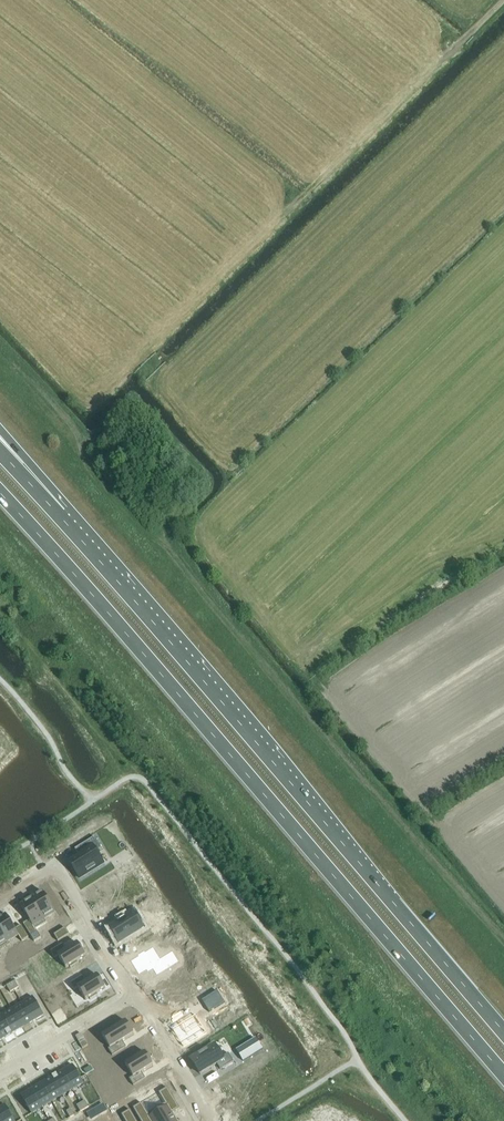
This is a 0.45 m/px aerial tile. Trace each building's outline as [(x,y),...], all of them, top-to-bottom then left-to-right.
[(79,859),(71,864),(80,878),(104,863),(96,852),(102,848),(95,837),(78,848),(83,855),(79,858),(79,859)] [(107,887),(91,897),(100,911),(123,897),(116,886),(122,882),(116,873),(103,881),(107,887)] [(43,892),(32,899),(45,919),(56,912),(43,892)] [(32,899),(20,906),(29,920),(23,924),(31,936),(37,932),(34,926),(45,919),(32,899)] [(0,918),(0,930),(8,942),(18,935),(22,941),(28,937),(21,925),(15,929),(6,914),(0,918)] [(119,923),(111,929),(119,942),(142,927),(134,914),(126,919),(125,918),(118,922),(119,923)] [(65,928),(54,935),(58,941),(69,934),(65,928)] [(10,945),(8,942),(0,930),(0,951),(10,945)] [(63,944),(51,951),(55,958),(58,956),(66,968),(70,966),(71,968),(79,963),(77,961),(86,956),(78,943),(66,950),(63,944)] [(138,956),(130,961),(139,974),(147,970),(148,972),(153,969),(157,975),(178,962),(172,951),(160,958),(153,947),(145,952),(144,950),(137,955),(138,956)] [(193,955),(190,950),(182,955),(185,960),(193,955)] [(82,976),(71,983),(75,990),(78,988),(86,1000),(89,998),(90,1000),(98,995),(97,993),(105,988),(97,975),(86,982),(82,976)] [(161,993),(153,998),(161,1011),(183,998),(176,987),(182,984),(176,975),(163,983),(166,988),(160,992),(161,993)] [(33,997),(22,1003),(33,1022),(44,1015),(33,997)] [(22,1003),(12,1009),(23,1028),(33,1022),(22,1003)] [(12,1009),(2,1015),(12,1034),(23,1028),(12,1009)] [(0,1016),(0,1036),(2,1040),(12,1034),(2,1015),(0,1016)] [(196,1015),(173,1029),(184,1047),(207,1033),(196,1015)] [(111,1031),(102,1036),(110,1048),(108,1049),(112,1056),(126,1047),(122,1041),(134,1034),(126,1022),(119,1026),(117,1024),(109,1029),(111,1031)] [(256,1038),(237,1050),(243,1061),(262,1049),(256,1038)] [(214,1044),(191,1058),(200,1074),(217,1064),(221,1069),(234,1061),(229,1053),(222,1057),(214,1044)] [(129,1062),(126,1065),(133,1077),(130,1079),(134,1086),(145,1078),(142,1072),(153,1065),(145,1053),(137,1058),(136,1056),(128,1060),(129,1062)] [(73,1065),(62,1071),(73,1089),(84,1083),(73,1065)] [(62,1071),(52,1077),(63,1095),(73,1089),(62,1071)] [(52,1077),(42,1083),(52,1101),(63,1095),(52,1077)] [(42,1083),(31,1089),(42,1108),(52,1101),(42,1083)] [(157,1109),(164,1120),(177,1120),(172,1113),(180,1109),(167,1088),(159,1093),(166,1104),(157,1109)] [(31,1089),(21,1096),(32,1114),(42,1108),(31,1089)] [(133,1108),(141,1120),(164,1120),(157,1109),(148,1114),(142,1103),(133,1108)] [(0,1108),(0,1120),(15,1120),(5,1105),(0,1108)] [(130,1110),(122,1115),(125,1120),(137,1120),(130,1110)]
